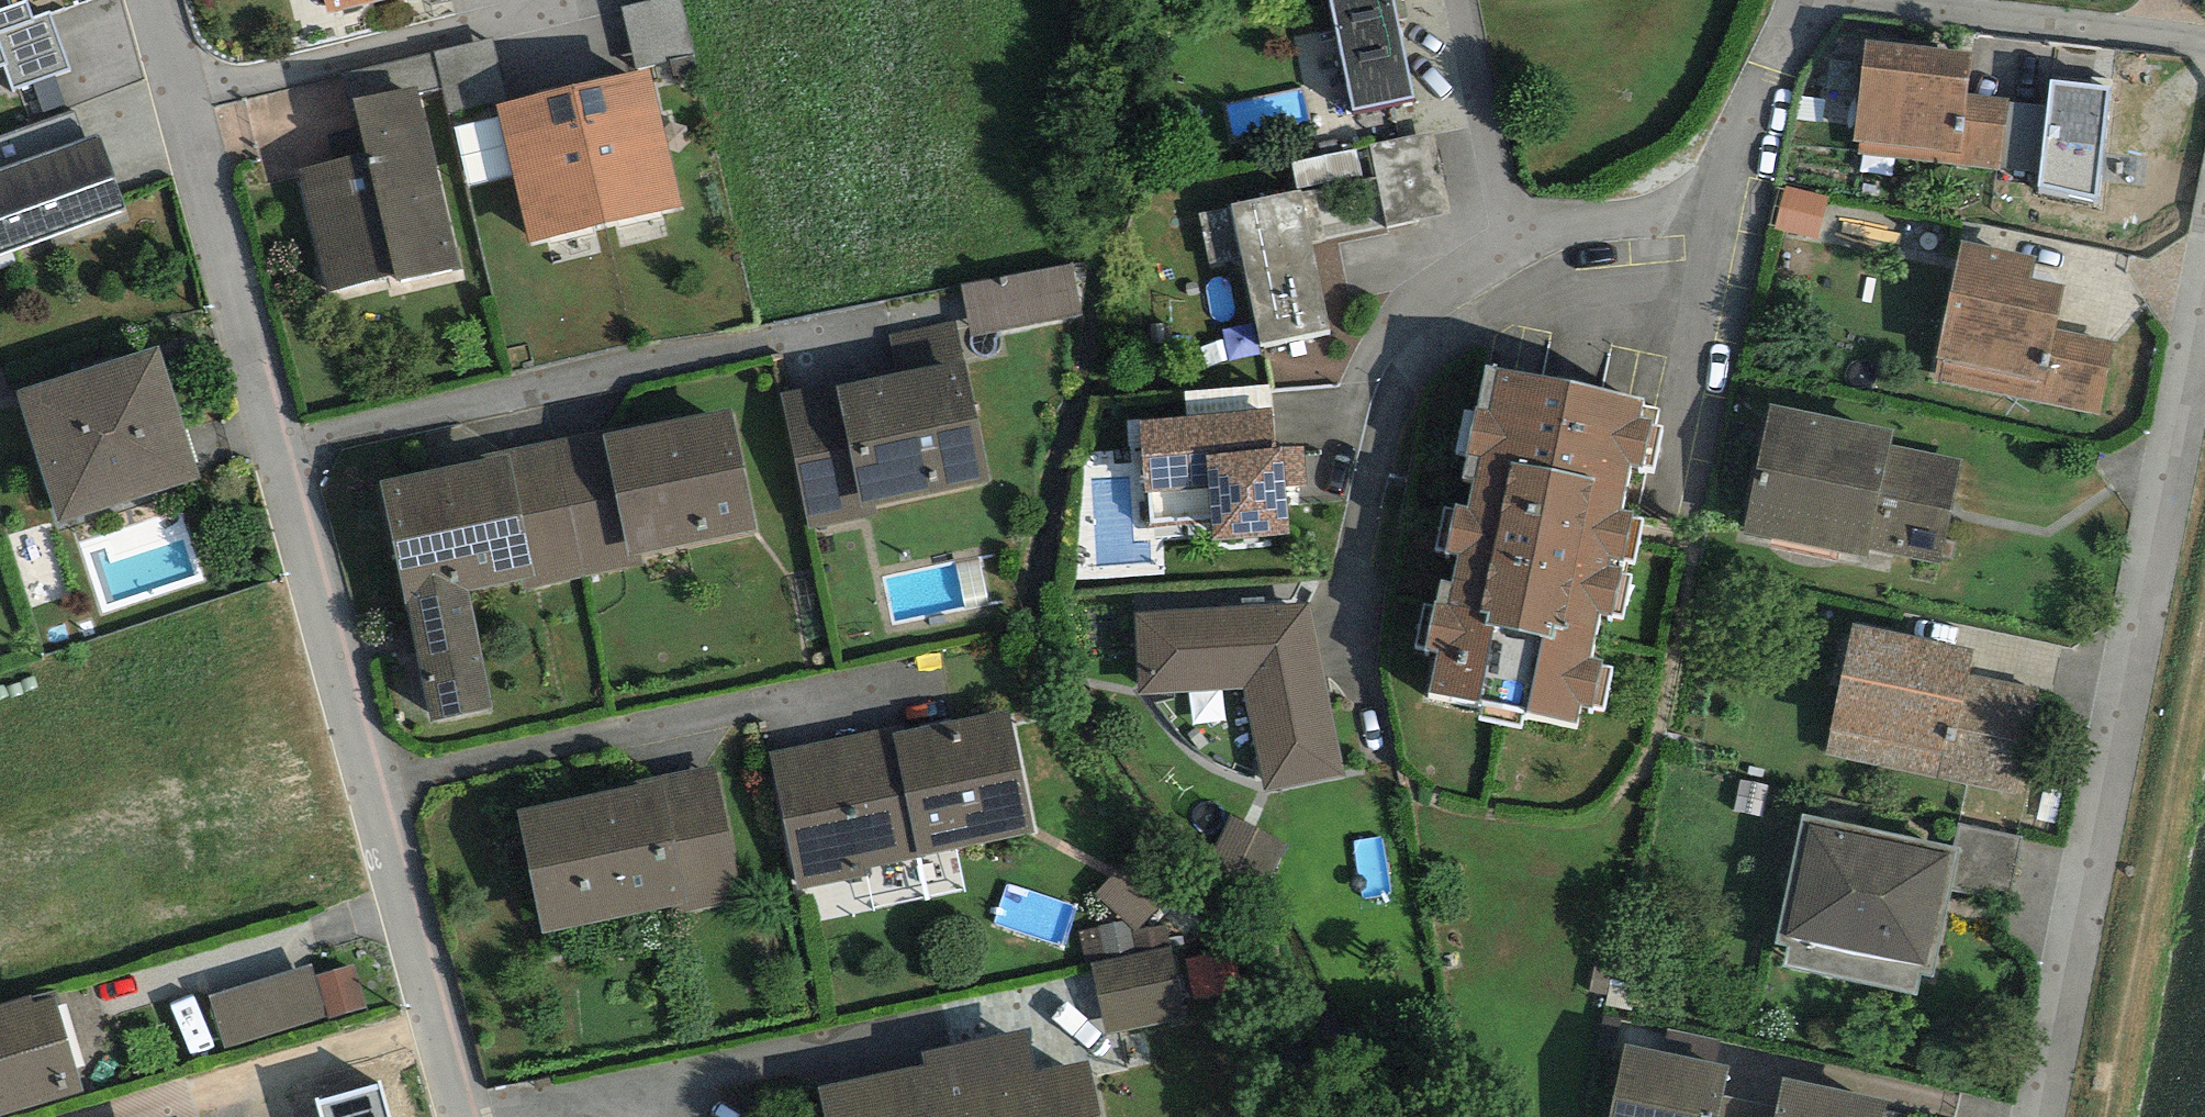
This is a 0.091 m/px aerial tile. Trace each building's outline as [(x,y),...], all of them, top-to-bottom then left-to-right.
[(5,64),(14,88),(69,69),(49,13),(33,19),(26,0),(23,0),(10,5),(9,0),(0,0),(0,66),(5,64)] [(327,11),(372,0),(324,0),(327,11)] [(636,67),(694,54),(681,0),(651,0),(622,7),(636,67)] [(1352,110),(1415,98),(1395,0),(1330,0),(1352,110)] [(1971,51),(1865,39),(1854,141),(1861,142),(1960,152),(1966,94),(1971,51)] [(491,40),(434,52),(442,88),(448,113),(505,99),(491,40)] [(346,73),(353,100),(417,85),(419,94),(442,88),(434,52),(346,73)] [(651,68),(572,87),(605,226),(684,207),(651,68)] [(2110,87),(2051,81),(2047,107),(2040,173),(2038,187),(2097,200),(2110,87)] [(417,85),(353,100),(365,152),(298,169),(328,291),(395,275),(397,284),(462,268),(419,94),(417,85)] [(572,87),(496,105),(529,244),(605,226),(572,87)] [(2007,98),(1966,94),(1960,152),(1959,165),(2000,169),(2007,103),(2007,98)] [(2047,107),(2007,103),(2000,169),(2040,173),(2047,107)] [(0,137),(0,169),(85,139),(75,111),(0,137)] [(1433,132),(1368,144),(1387,227),(1451,213),(1433,132)] [(127,209),(100,134),(85,139),(0,169),(0,254),(127,209)] [(1859,154),(1959,165),(1960,152),(1861,142),(1859,154)] [(1356,148),(1291,162),(1297,190),(1301,189),(1363,176),(1356,148)] [(1827,197),(1785,186),(1774,229),(1816,240),(1827,197)] [(1232,208),(1200,214),(1210,263),(1242,256),(1259,343),(1329,329),(1301,189),(1297,190),(1231,204),(1232,208)] [(2035,256),(1961,241),(1937,359),(1940,359),(1935,381),(2099,415),(2114,341),(2054,329),(2063,285),(2030,279),(2035,256)] [(1072,262),(961,284),(971,336),(1082,315),(1072,262)] [(837,382),(780,393),(808,529),(877,515),(875,506),(990,482),(957,322),(889,336),(897,373),(838,385),(837,382)] [(158,343),(16,390),(59,523),(201,478),(158,343)] [(1644,399),(1484,366),(1474,412),(1465,410),(1456,454),(1467,456),(1462,479),(1473,481),(1468,508),(1455,505),(1454,509),(1444,507),(1436,549),(1458,553),(1447,603),(1434,601),(1433,606),(1424,604),(1415,647),(1437,652),(1428,696),(1481,707),(1479,719),(1521,728),(1523,716),(1577,727),(1581,708),(1592,710),(1593,706),(1604,709),(1613,667),(1602,665),(1603,659),(1591,656),(1600,613),(1623,618),(1632,574),(1624,572),(1626,561),(1634,563),(1643,519),(1631,517),(1632,510),(1622,508),(1631,464),(1654,469),(1663,426),(1655,424),(1658,408),(1642,405),(1644,399)] [(12,398),(3,368),(0,369),(0,401),(12,398)] [(1894,430),(1770,404),(1743,534),(1772,540),(1773,536),(1867,555),(1869,548),(1939,563),(1961,459),(1891,445),(1894,430)] [(731,407),(602,432),(627,555),(639,553),(756,529),(731,407)] [(1271,409),(1138,420),(1147,527),(1212,522),(1213,540),(1288,534),(1284,486),(1281,447),(1274,448),(1271,409)] [(602,432),(555,441),(582,577),(642,565),(639,553),(627,555),(602,432)] [(555,441),(508,450),(536,577),(523,579),(526,589),(582,577),(555,441)] [(1304,446),(1281,447),(1284,486),(1306,485),(1304,446)] [(523,579),(536,577),(508,450),(479,455),(480,459),(379,481),(405,604),(467,591),(523,579)] [(492,707),(467,591),(405,604),(430,721),(492,707)] [(1309,604),(1135,613),(1139,695),(1243,688),(1264,791),(1345,776),(1309,604)] [(1973,649),(1852,624),(1825,756),(2024,797),(2042,713),(2036,712),(2040,689),(1968,674),(1973,649)] [(892,727),(769,752),(797,891),(872,876),(870,867),(1034,834),(1008,708),(893,731),(892,727)] [(637,785),(516,810),(542,935),(678,907),(680,913),(742,900),(713,764),(636,780),(637,785)] [(1954,847),(1804,814),(1775,945),(1786,948),(1782,965),(1918,995),(1922,976),(1933,978),(1953,890),(1961,849),(1954,847)] [(1288,845),(1230,816),(1211,854),(1269,883),(1288,845)] [(2021,836),(1959,823),(1954,847),(1961,849),(1953,890),(2008,901),(2021,836)] [(1159,906),(1120,867),(1095,894),(1124,922),(1134,932),(1159,906)] [(1124,922),(1079,932),(1086,965),(1091,964),(1135,955),(1134,932),(1124,922)] [(1172,948),(1166,926),(1134,932),(1135,955),(1172,948)] [(1135,955),(1091,964),(1106,1036),(1186,1019),(1172,948),(1135,955)] [(311,964),(206,995),(223,1052),(328,1022),(314,976),(311,964)] [(354,964),(314,976),(328,1022),(367,1010),(354,964)] [(0,1004),(0,1116),(16,1116),(85,1097),(56,998),(34,1004),(31,995),(0,1004)] [(949,1116),(1101,1116),(1090,1060),(1038,1070),(1030,1030),(936,1049),(949,1116)] [(1625,1044),(1609,1116),(1718,1116),(1722,1096),(1729,1066),(1625,1044)] [(936,1049),(923,1052),(926,1065),(817,1086),(824,1116),(949,1116),(936,1049)] [(1783,1077),(1776,1107),(1774,1116),(1885,1116),(1889,1100),(1783,1077)] [(321,1116),(389,1116),(379,1084),(317,1102),(321,1116)] [(1722,1096),(1718,1116),(1774,1116),(1776,1107),(1722,1096)]
